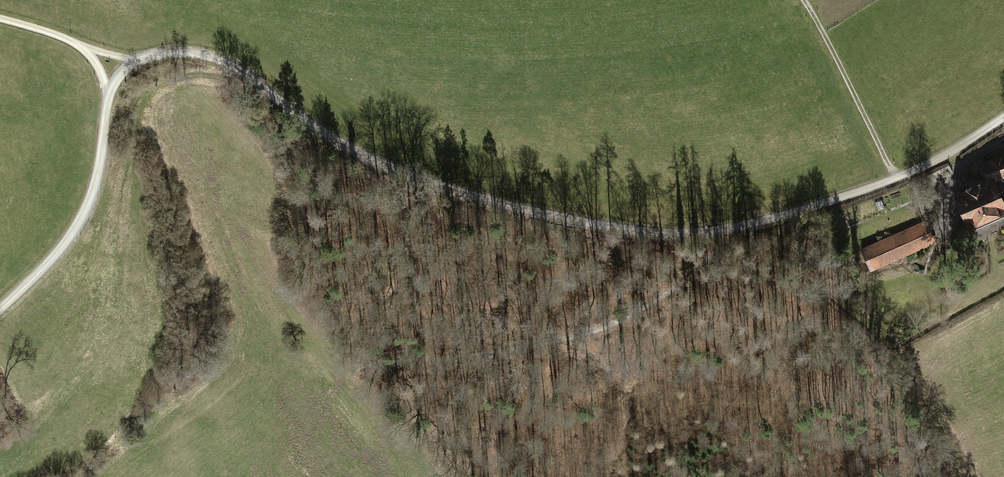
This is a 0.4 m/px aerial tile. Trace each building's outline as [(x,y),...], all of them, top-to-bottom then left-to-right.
[(986,159),(994,178),(1003,174),(1003,151),(986,159)] [(952,194),(964,226),(1003,211),(1003,204),(995,179),(952,194)] [(927,221),(865,251),(875,271),(937,242),(927,221)]
